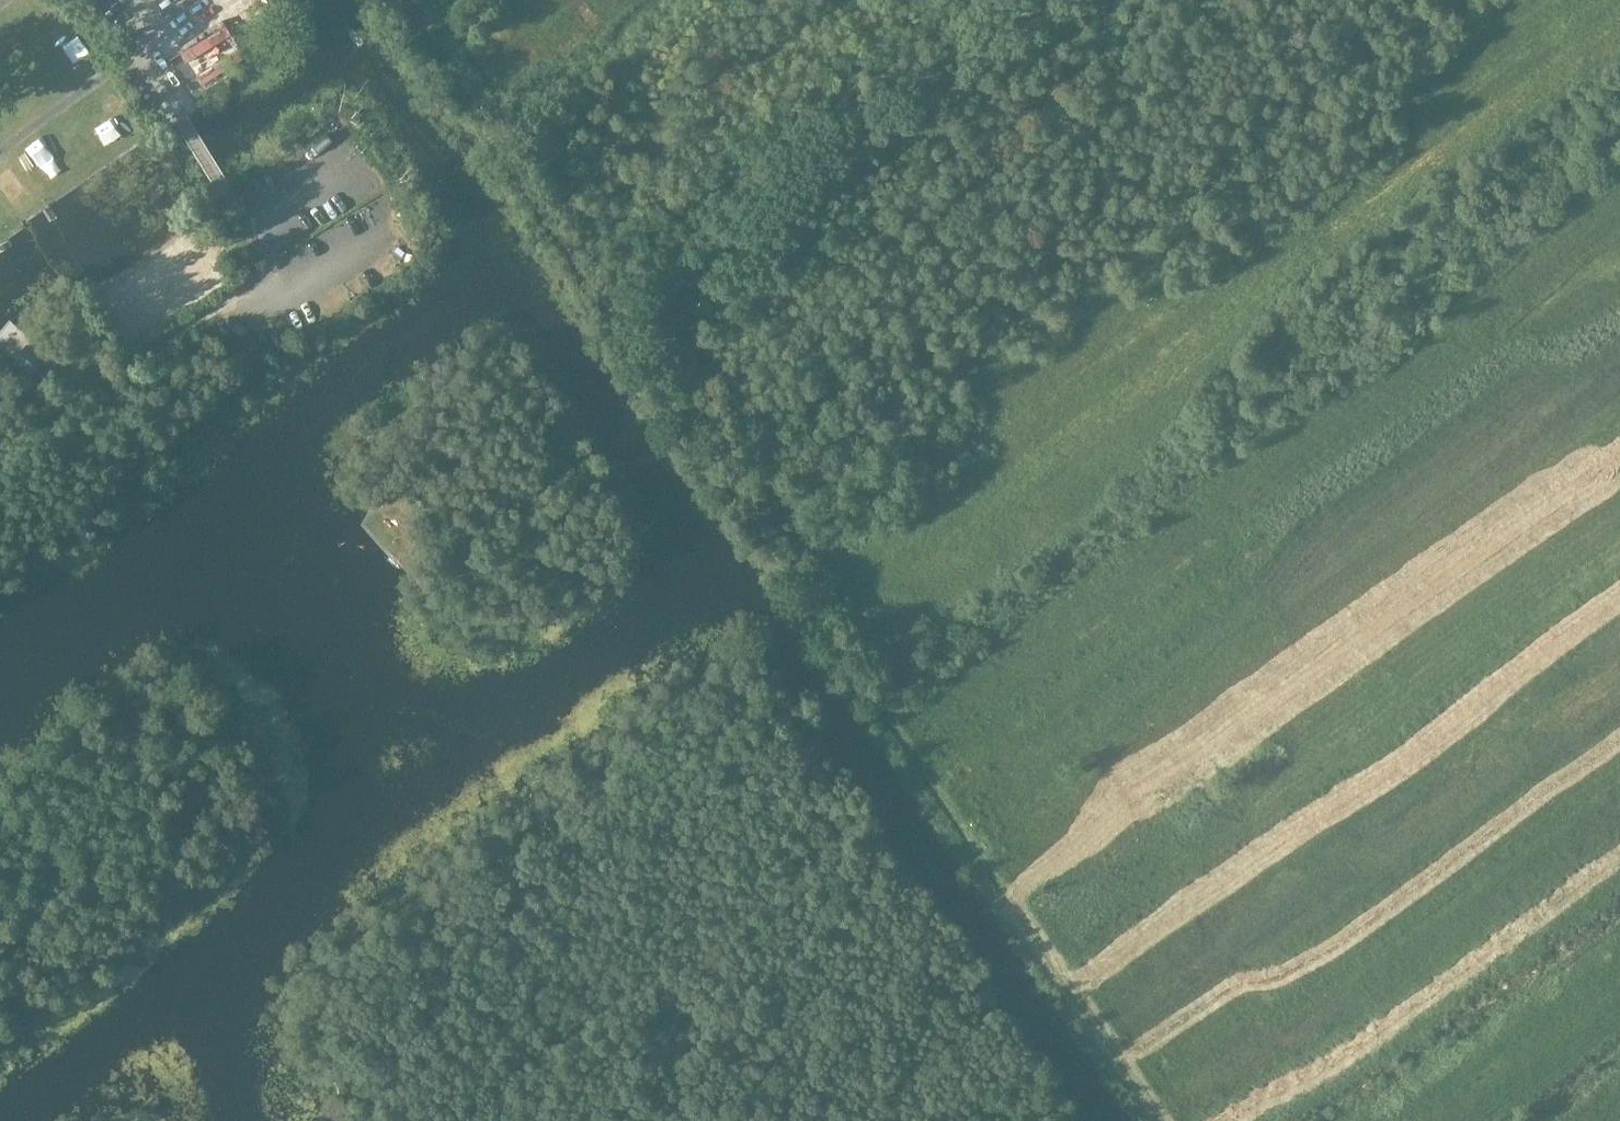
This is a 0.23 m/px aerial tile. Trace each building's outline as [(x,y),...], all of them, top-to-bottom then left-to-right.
[(218,21),(231,41),(241,34),(228,14),(218,21)] [(197,40),(168,59),(178,75),(208,57),(197,40)] [(11,178),(0,167),(0,188),(11,178)] [(360,205),(378,192),(368,179),(350,192),(360,205)] [(115,326),(138,317),(122,277),(99,286),(115,326)]
